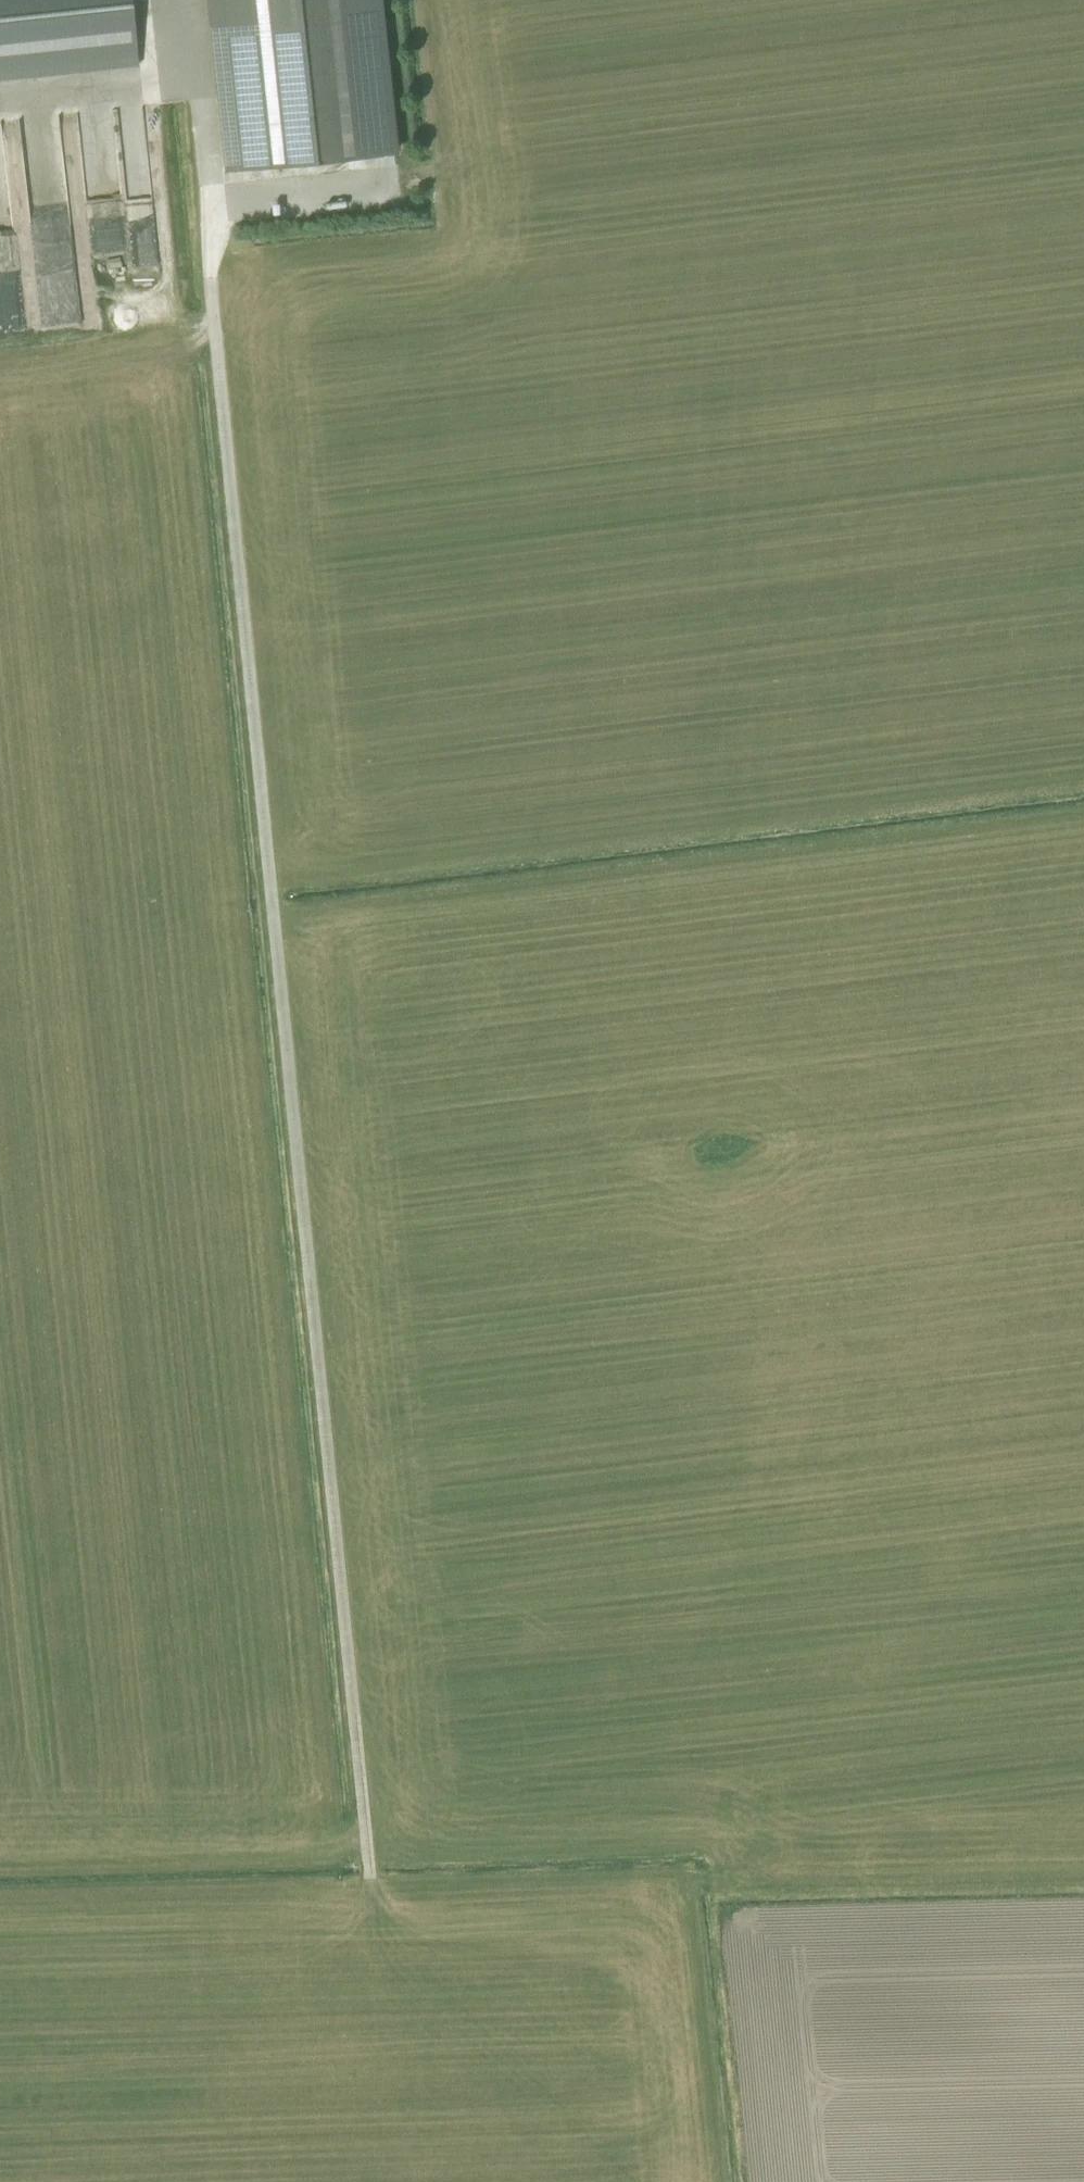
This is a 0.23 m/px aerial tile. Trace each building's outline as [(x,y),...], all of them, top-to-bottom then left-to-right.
[(138,65),(131,0),(0,0),(0,78),(138,65)] [(228,170),(394,153),(378,0),(210,0),(228,170)]
